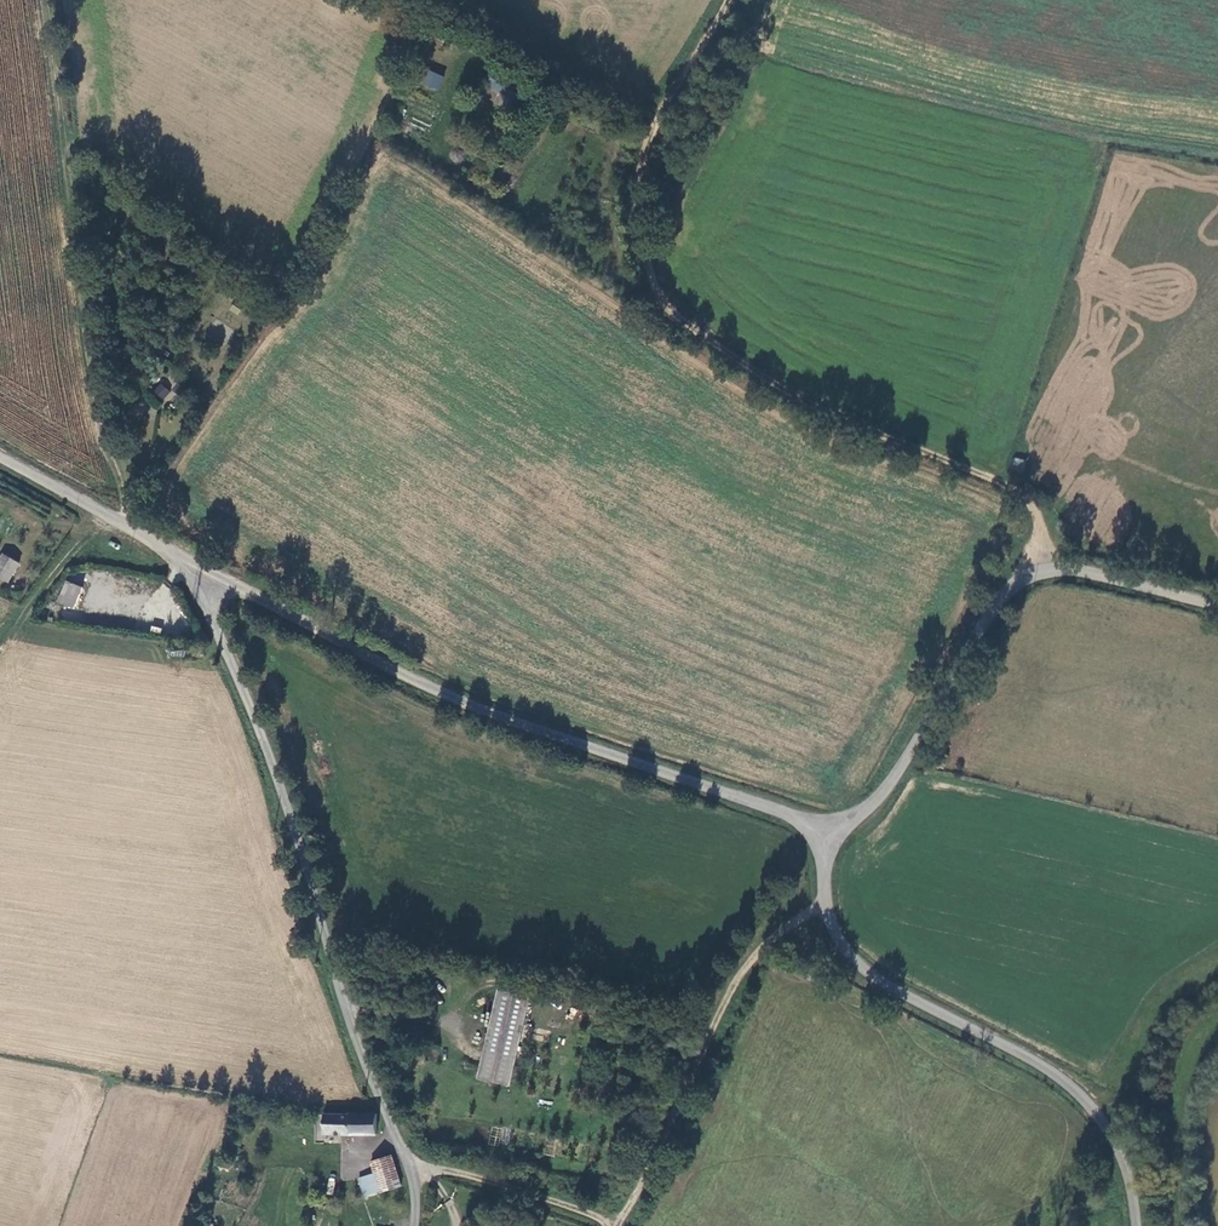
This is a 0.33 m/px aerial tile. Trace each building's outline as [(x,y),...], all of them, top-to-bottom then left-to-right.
[(420,85),(438,90),(443,75),(425,70),(420,85)] [(152,392),(163,400),(170,390),(159,383),(152,392)] [(1023,469),(1024,460),(1013,458),(1012,468),(1023,469)] [(19,563),(4,555),(0,562),(0,577),(8,582),(19,563)] [(60,600),(73,606),(81,588),(73,584),(72,587),(66,584),(60,600)] [(500,989),(487,1041),(478,1077),(508,1084),(530,997),(500,989)] [(325,1134),(378,1132),(377,1111),(348,1111),(349,1114),(325,1112),(325,1134)] [(380,1191),(401,1184),(392,1155),(370,1162),(374,1174),(380,1191)] [(364,1196),(380,1191),(374,1174),(359,1179),(364,1196)]
